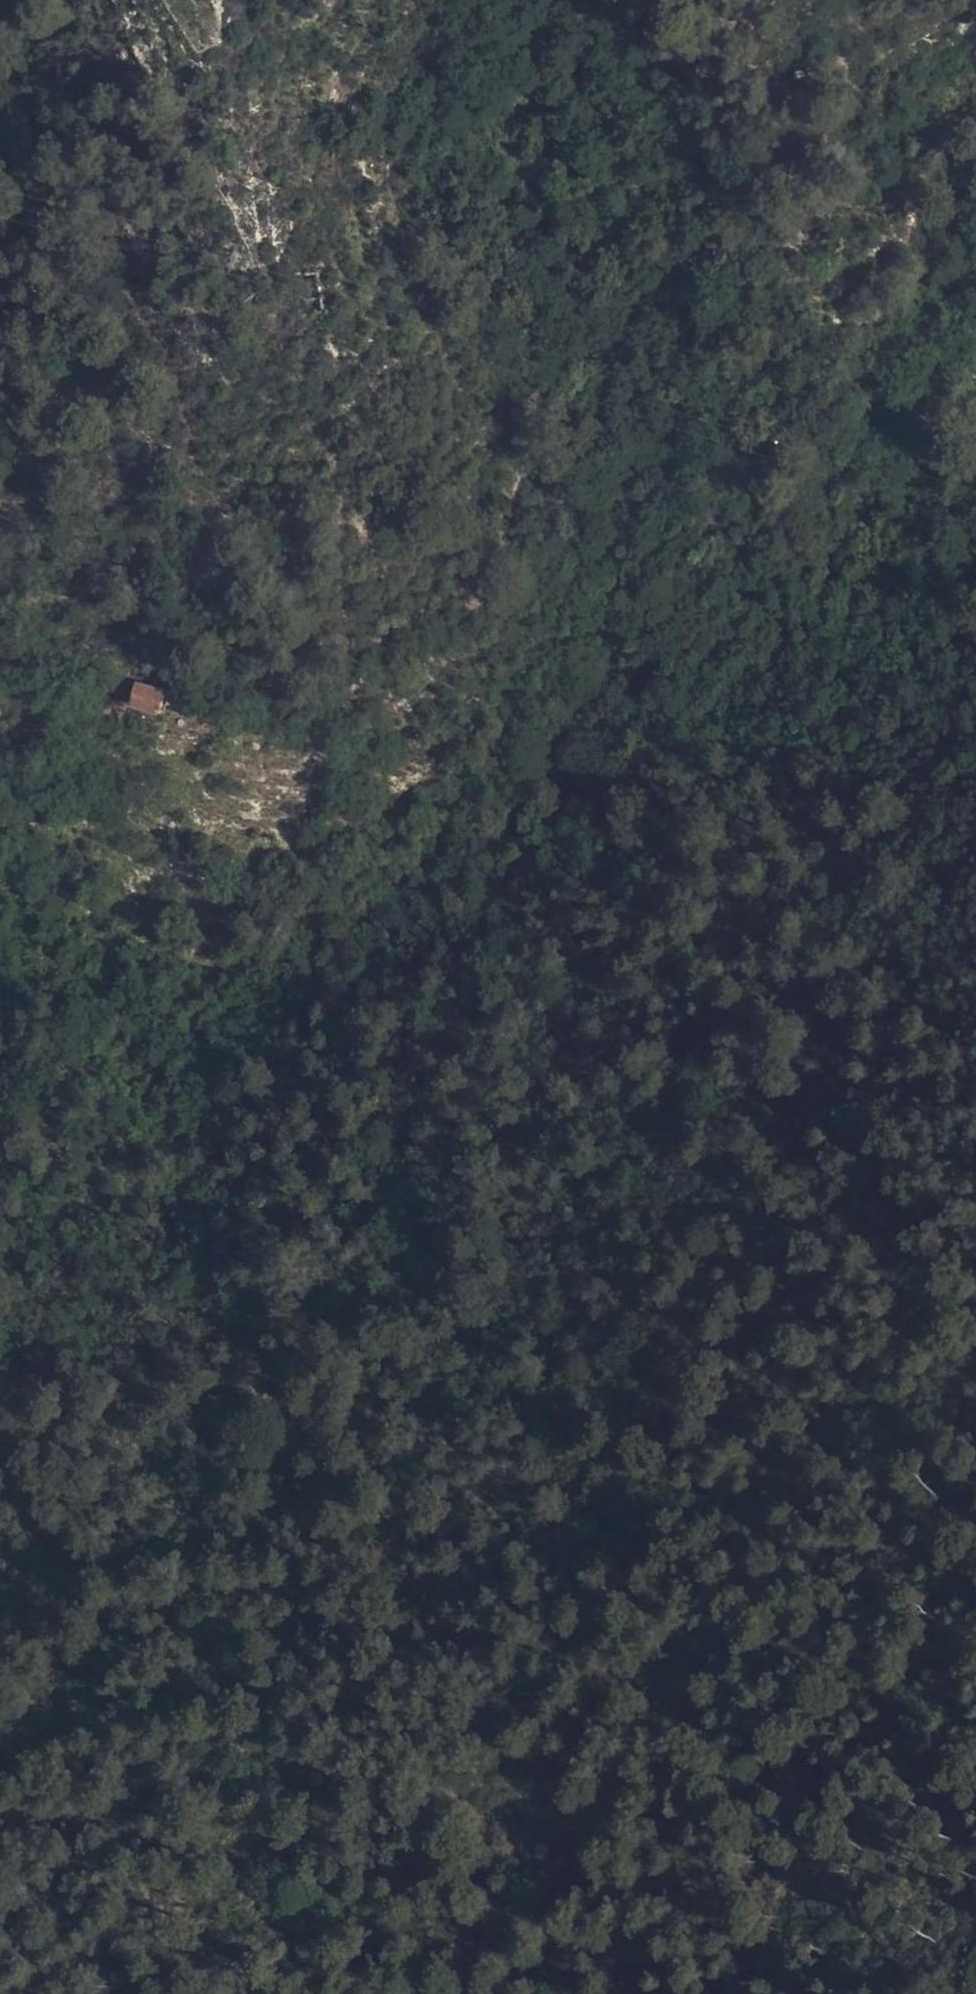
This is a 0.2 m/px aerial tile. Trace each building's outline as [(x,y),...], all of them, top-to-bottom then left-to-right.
[(145,680),(139,699),(137,704),(162,711),(169,688),(145,680)]
